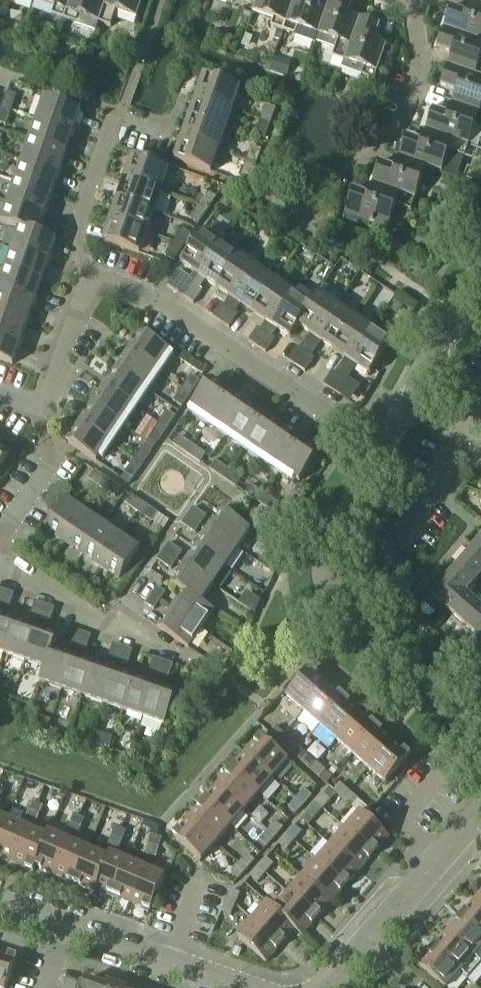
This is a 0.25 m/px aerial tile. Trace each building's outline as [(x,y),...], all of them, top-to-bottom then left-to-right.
[(70,0),(34,0),(34,1),(54,8),(52,16),(64,20),(70,0)] [(106,0),(70,0),(64,20),(76,24),(78,16),(98,23),(106,0)] [(143,0),(106,0),(98,23),(110,27),(116,12),(137,19),(143,0)] [(294,0),(258,0),(256,6),(255,5),(252,13),(273,20),(271,28),(283,32),(294,0)] [(330,0),(306,0),(306,1),(304,0),(294,0),(283,32),(294,36),(297,29),(317,35),(314,43),(315,43),(330,0)] [(359,19),(348,16),(354,0),(353,0),(330,0),(315,43),(316,44),(318,36),(337,43),(332,58),(344,63),(359,19)] [(471,2),(466,14),(451,9),(444,29),(480,42),(480,6),(471,2)] [(374,81),(387,47),(375,43),(380,27),(359,19),(344,63),(364,70),(361,77),(374,81)] [(480,60),(480,42),(444,29),(436,51),(452,56),(448,66),(480,78),(480,65),(479,65),(480,60)] [(448,66),(440,88),(456,94),(453,104),(480,114),(480,78),(448,66)] [(233,112),(240,90),(204,77),(196,99),(233,112)] [(11,112),(16,96),(6,93),(1,108),(11,112)] [(73,133),(80,112),(44,99),(37,121),(73,133)] [(225,132),(233,112),(196,99),(189,119),(225,132)] [(453,104),(449,116),(434,110),(426,132),(469,148),(477,126),(480,128),(480,114),(453,104)] [(270,125),(275,110),(266,107),(261,122),(270,125)] [(11,112),(1,108),(0,111),(0,124),(6,126),(11,112)] [(218,153),(225,132),(189,119),(182,140),(218,153)] [(66,154),(73,133),(37,121),(30,141),(66,154)] [(265,140),(270,125),(261,122),(255,137),(265,140)] [(442,173),(449,153),(465,158),(469,148),(426,132),(422,142),(407,137),(399,158),(434,171),(442,173)] [(211,174),(218,153),(182,140),(174,161),(211,174)] [(59,174),(66,154),(30,141),(22,162),(59,174)] [(256,166),(261,152),(251,148),(246,163),(256,166)] [(414,201),(422,179),(430,182),(434,171),(399,158),(396,168),(380,162),(371,186),(414,201)] [(160,193),(168,171),(131,159),(124,180),(160,193)] [(51,195),(59,174),(22,162),(15,182),(51,195)] [(250,181),(256,166),(246,163),(241,178),(250,181)] [(153,213),(160,193),(124,180),(117,201),(153,213)] [(44,215),(51,195),(15,182),(8,203),(44,215)] [(383,237),(395,205),(411,211),(414,201),(371,186),(368,194),(352,188),(342,217),(367,226),(366,230),(383,237)] [(207,212),(216,199),(207,193),(198,206),(207,212)] [(146,234),(153,213),(117,201),(110,221),(146,234)] [(37,236),(38,235),(44,215),(8,203),(1,224),(19,230),(20,230),(37,236)] [(198,206),(189,219),(198,225),(207,212),(198,206)] [(139,255),(146,234),(110,221),(102,242),(139,255)] [(48,263),(56,241),(38,235),(37,236),(20,230),(19,230),(12,250),(48,263)] [(182,230),(173,243),(182,249),(191,236),(182,230)] [(199,277),(221,245),(202,233),(181,265),(199,277)] [(173,262),(182,249),(173,243),(164,257),(173,262)] [(218,290),(239,258),(221,245),(199,277),(218,290)] [(41,283),(48,263),(12,250),(5,271),(41,283)] [(235,302),(257,270),(239,258),(218,290),(235,302)] [(254,314),(275,282),(257,270),(235,302),(254,314)] [(41,283),(5,271),(0,286),(0,292),(34,304),(41,283)] [(185,299),(194,286),(196,283),(187,277),(176,293),(185,299)] [(272,327),(294,294),(275,282),(254,314),(272,327)] [(193,304),(202,291),(194,286),(185,299),(193,304)] [(34,304),(0,292),(0,315),(27,324),(34,304)] [(311,306),(310,306),(294,294),(272,327),(291,339),(299,327),(298,326),(311,306)] [(315,338),(337,306),(318,294),(310,306),(311,306),(298,326),(299,327),(315,338)] [(395,300),(389,308),(393,311),(401,310),(404,306),(395,300)] [(221,323),(230,310),(221,304),(212,317),(221,323)] [(333,350),(355,318),(337,306),(315,338),(333,350)] [(229,329),(238,316),(230,310),(221,323),(229,329)] [(27,324),(0,315),(0,337),(20,344),(27,324)] [(351,362),(373,331),(355,318),(333,350),(351,362)] [(258,348),(267,335),(258,329),(249,342),(258,348)] [(370,375),(392,343),(373,331),(351,362),(370,375)] [(170,354),(142,334),(130,352),(158,372),(170,354)] [(266,353),(275,340),(267,335),(258,348),(266,353)] [(20,344),(0,337),(0,361),(12,365),(20,344)] [(296,367),(305,353),(297,347),(287,361),(296,367)] [(158,372),(130,352),(117,371),(145,390),(158,372)] [(304,372),(314,359),(305,353),(296,367),(304,372)] [(145,390),(117,371),(105,388),(133,408),(145,390)] [(332,391),(341,378),(332,372),(323,385),(332,391)] [(191,395),(200,382),(192,377),(183,389),(191,395)] [(340,397),(349,383),(341,378),(332,391),(340,397)] [(210,422),(229,393),(210,380),(190,409),(210,422)] [(133,408),(105,388),(93,406),(121,426),(133,408)] [(183,408),(191,395),(183,389),(174,402),(183,408)] [(228,434),(247,405),(229,393),(210,422),(228,434)] [(245,446),(265,417),(247,405),(228,434),(245,446)] [(121,426),(93,406),(80,424),(109,443),(121,426)] [(167,431),(176,418),(168,412),(159,425),(167,431)] [(264,458),(283,430),(265,417),(245,446),(264,458)] [(109,443),(80,424),(67,443),(96,462),(109,443)] [(158,444),(167,431),(159,425),(150,438),(158,444)] [(281,470),(300,442),(283,430),(264,458),(281,470)] [(179,437),(174,445),(174,446),(187,455),(193,446),(179,437)] [(300,483),(319,454),(300,442),(281,470),(300,483)] [(206,455),(193,446),(187,455),(200,464),(206,455)] [(143,466),(152,454),(143,448),(135,461),(143,466)] [(9,457),(0,450),(0,470),(9,457)] [(134,480),(143,466),(135,461),(126,474),(134,480)] [(229,470),(216,462),(210,470),(223,479),(229,470)] [(242,479),(229,470),(223,479),(236,488),(242,479)] [(108,480),(95,471),(89,480),(102,489),(108,480)] [(121,489),(108,480),(102,489),(115,497),(121,489)] [(264,495),(251,486),(245,495),(258,504),(264,495)] [(144,505),(131,495),(125,504),(138,514),(144,505)] [(277,504),(264,495),(258,504),(271,513),(277,504)] [(66,542),(86,513),(67,500),(48,529),(66,542)] [(151,522),(157,514),(144,505),(138,514),(151,522)] [(196,522),(202,513),(194,508),(188,516),(196,522)] [(251,532),(222,512),(209,531),(238,550),(251,532)] [(84,554),(104,525),(86,513),(66,542),(84,554)] [(191,531),(196,522),(188,516),(182,525),(191,531)] [(102,566),(122,537),(104,525),(84,554),(102,566)] [(238,550),(209,531),(197,549),(226,568),(238,550)] [(121,579),(141,550),(122,537),(102,566),(121,579)] [(458,567),(476,582),(480,577),(480,540),(458,567)] [(172,558),(178,550),(169,544),(164,552),(172,558)] [(226,568),(197,549),(185,566),(214,586),(226,568)] [(166,567),(172,558),(164,552),(158,561),(166,567)] [(214,586),(185,566),(172,585),(184,593),(184,592),(201,604),(202,603),(214,586)] [(465,594),(476,582),(458,567),(431,597),(449,612),(465,594)] [(159,602),(165,593),(157,588),(151,596),(159,602)] [(9,609),(14,594),(6,590),(0,605),(9,609)] [(213,611),(202,603),(201,604),(184,592),(184,593),(172,610),(200,629),(213,611)] [(465,594),(449,612),(478,637),(478,638),(480,634),(480,608),(465,594)] [(154,610),(159,602),(151,596),(145,605),(154,610)] [(40,620),(45,605),(36,601),(30,617),(40,620)] [(50,624),(55,609),(55,608),(45,605),(40,620),(50,624)] [(200,629),(172,610),(159,629),(187,648),(200,629)] [(17,623),(0,617),(0,654),(5,655),(17,623)] [(25,662),(36,630),(17,623),(5,655),(25,662)] [(53,651),(58,637),(36,630),(25,662),(45,669),(46,670),(53,651)] [(76,648),(81,633),(72,630),(67,645),(76,648)] [(86,651),(91,637),(91,636),(81,633),(76,648),(86,651)] [(478,638),(478,637),(469,647),(480,657),(480,634),(478,638)] [(118,662),(123,647),(114,644),(108,659),(118,662)] [(128,666),(132,651),(133,651),(123,647),(118,662),(128,666)] [(61,691),(73,658),(53,651),(46,670),(45,669),(40,683),(61,691)] [(82,698),(93,665),(73,658),(61,691),(82,698)] [(158,676),(163,661),(155,658),(150,673),(158,676)] [(169,680),(174,665),(163,661),(158,676),(169,680)] [(103,705),(114,672),(93,665),(82,698),(103,705)] [(304,712),(330,684),(312,668),(287,697),(304,712)] [(123,712),(135,679),(114,672),(103,705),(123,712)] [(143,719),(155,686),(135,679),(123,712),(143,719)] [(320,726),(345,698),(330,684),(304,712),(320,726)] [(165,727),(176,694),(155,686),(143,719),(165,727)] [(337,741),(362,712),(345,698),(320,726),(337,741)] [(31,708),(28,719),(37,722),(39,717),(35,710),(31,708)] [(353,755),(378,726),(362,712),(337,741),(353,755)] [(369,769),(394,741),(378,726),(353,755),(369,769)] [(285,735),(275,727),(269,734),(278,742),(285,735)] [(294,743),(285,735),(278,742),(288,750),(294,743)] [(289,762),(261,737),(245,754),(273,779),(289,762)] [(386,784),(411,756),(394,741),(369,769),(386,784)] [(273,779),(245,754),(231,770),(259,795),(273,779)] [(317,764),(307,756),(301,762),(311,771),(317,764)] [(326,772),(317,764),(311,771),(320,779),(326,772)] [(259,795),(231,770),(217,786),(245,811),(259,795)] [(349,793),(340,784),(334,791),(343,799),(349,793)] [(245,811),(217,786),(202,802),(231,827),(245,811)] [(324,795),(316,804),(323,810),(331,801),(336,795),(329,789),(324,795)] [(302,805),(310,796),(303,790),(296,799),(302,805)] [(358,801),(349,793),(343,799),(352,808),(358,801)] [(295,814),(302,805),(296,799),(288,808),(295,814)] [(40,815),(43,806),(32,802),(28,810),(40,815)] [(231,827),(202,802),(188,818),(216,843),(231,827)] [(315,819),(323,810),(316,804),(308,813),(315,819)] [(36,824),(40,815),(28,810),(25,819),(36,824)] [(389,837),(361,812),(346,830),(374,854),(389,837)] [(81,828),(85,819),(74,814),(70,823),(81,828)] [(216,843),(188,818),(173,835),(201,860),(216,843)] [(27,828),(7,820),(0,838),(0,857),(12,863),(27,828)] [(274,837),(282,828),(275,822),(267,831),(274,837)] [(78,836),(81,828),(70,823),(67,832),(78,836)] [(123,841),(127,832),(116,827),(112,836),(123,841)] [(294,842),(302,833),(296,827),(287,836),(294,842)] [(34,867),(48,837),(46,836),(27,828),(12,863),(33,872),(35,867),(34,867)] [(374,854),(346,830),(332,846),(360,870),(374,854)] [(266,846),(274,837),(267,831),(259,840),(266,846)] [(54,875),(68,840),(48,832),(46,836),(48,837),(34,867),(35,867),(54,875)] [(120,849),(123,841),(112,836),(109,845),(120,849)] [(160,848),(163,840),(152,836),(149,845),(160,848)] [(286,851),(294,842),(287,836),(279,845),(286,851)] [(73,884),(88,849),(68,840),(54,875),(73,884)] [(157,857),(160,848),(149,845),(146,853),(157,857)] [(360,870),(332,846),(318,862),(346,887),(360,870)] [(96,888),(109,858),(88,849),(73,884),(95,893),(97,888),(96,888)] [(114,896),(129,860),(111,853),(109,858),(96,888),(97,888),(114,896)] [(246,869),(254,860),(247,854),(239,863),(246,869)] [(266,874),(274,865),(267,859),(259,868),(266,874)] [(132,903),(146,868),(129,860),(114,896),(132,903)] [(346,887),(318,862),(303,878),(332,903),(346,887)] [(238,879),(246,869),(239,863),(231,873),(238,879)] [(151,911),(166,876),(146,868),(132,903),(151,911)] [(258,883),(266,874),(259,868),(251,877),(258,883)] [(332,903),(303,878),(289,894),(317,919),(332,903)] [(235,905),(240,894),(232,890),(227,902),(235,905)] [(317,919),(289,894),(276,910),(297,928),(295,930),(303,936),(317,919)] [(474,900),(459,916),(480,935),(480,907),(474,900)] [(230,916),(235,905),(227,902),(222,912),(230,916)] [(297,928),(276,910),(268,903),(253,921),(281,946),(295,930),(297,928)] [(459,916),(445,932),(474,957),(480,949),(480,935),(459,916)] [(281,946),(253,921),(238,937),(267,962),(281,946)] [(474,957),(445,932),(431,949),(460,974),(467,980),(480,965),(480,963),(474,957)] [(431,949),(416,966),(442,987),(447,987),(460,974),(431,949)] [(17,958),(0,952),(0,987),(6,987),(17,958)]
